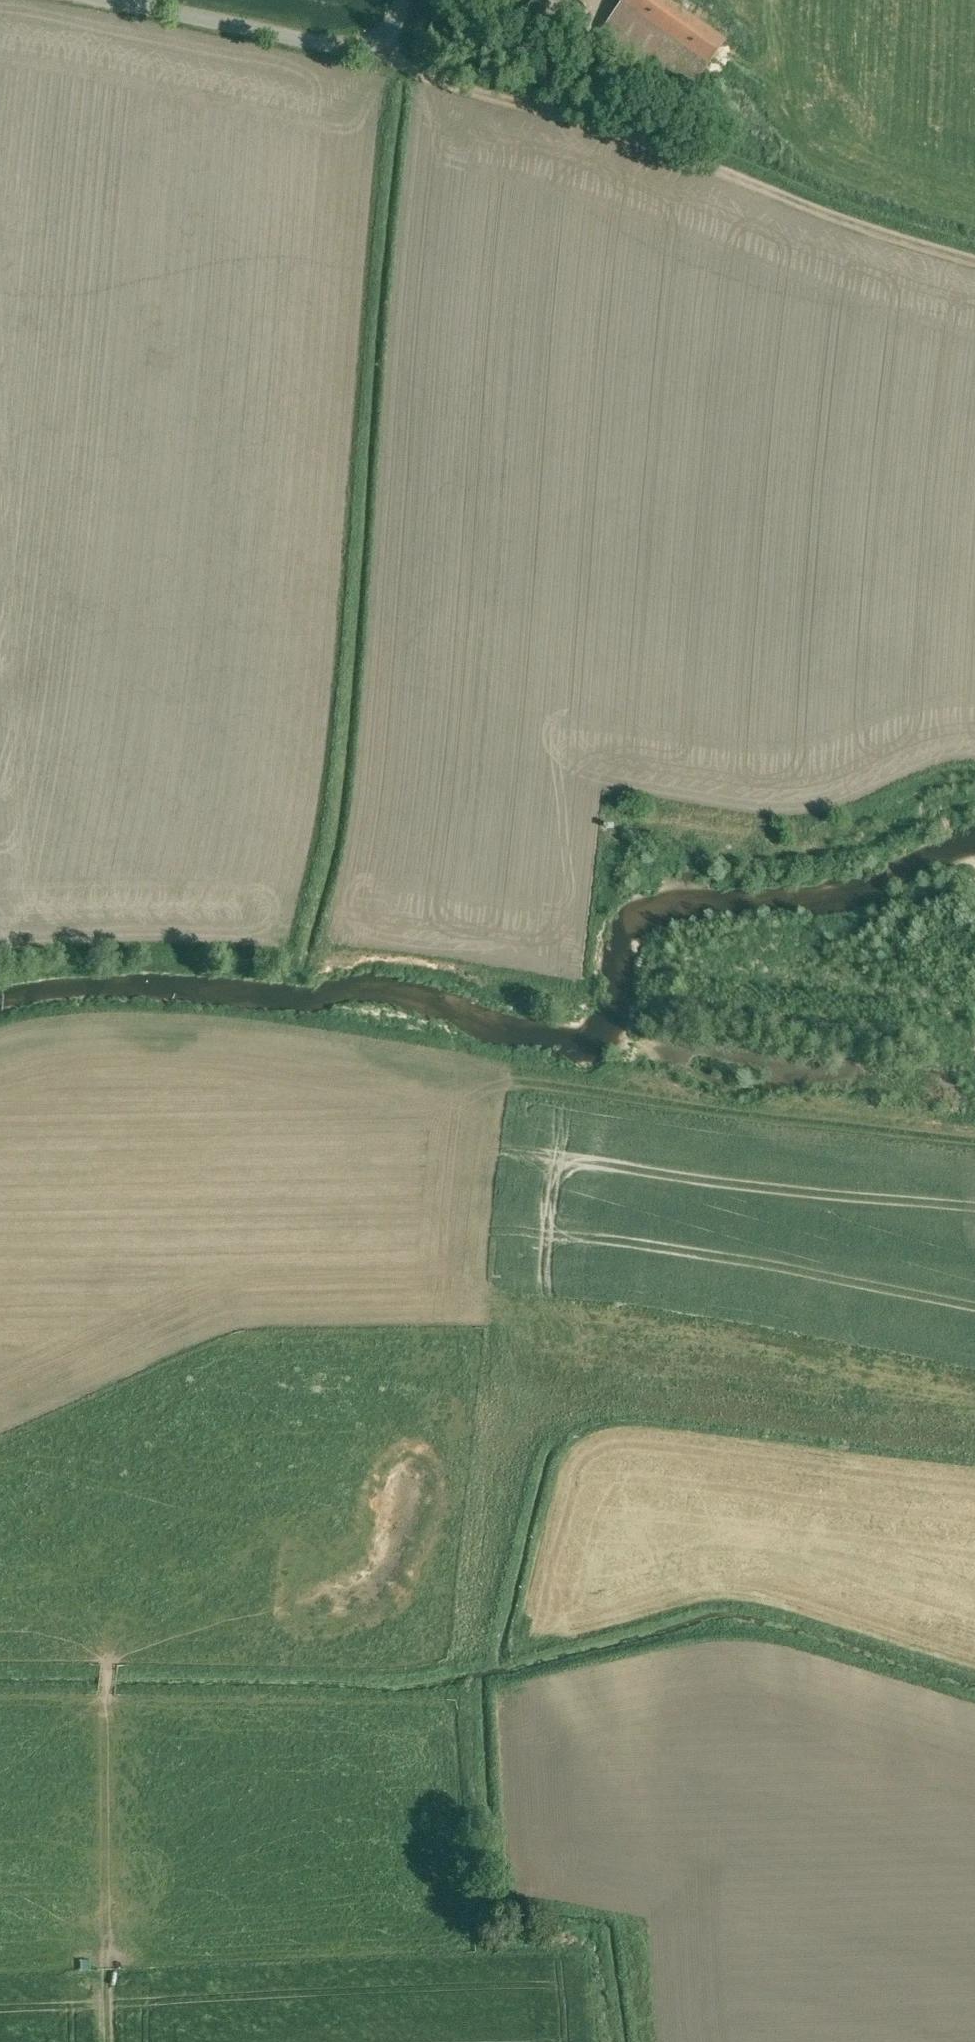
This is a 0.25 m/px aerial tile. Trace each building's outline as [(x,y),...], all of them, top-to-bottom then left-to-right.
[(602,26),(688,87),(723,39),(668,0),(621,0),(602,26)]
